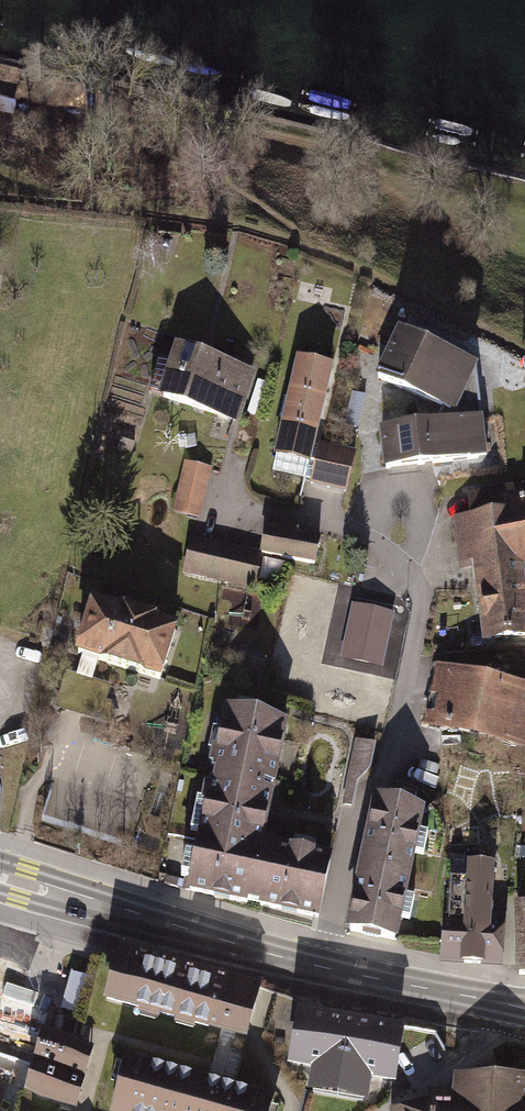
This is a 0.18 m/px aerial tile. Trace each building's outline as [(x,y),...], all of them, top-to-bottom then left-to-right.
[(436,421),(381,427),(386,468),(486,457),(476,363),(402,328),(379,378),(442,407),(436,421)] [(249,375),(157,350),(142,406),(234,431),(249,375)] [(351,453),(312,444),(330,365),(298,358),(273,469),(344,485),(351,453)] [(206,471),(178,464),(165,517),(194,524),(206,471)] [(442,522),(452,579),(462,577),(474,645),(521,637),(510,572),(524,570),(524,492),(506,495),(505,488),(458,496),(462,518),(442,522)] [(246,551),(188,540),(181,577),(250,590),(255,563),(303,572),(308,545),(249,534),(246,551)] [(391,611),(355,603),(344,655),(380,663),(391,611)] [(175,630),(94,604),(78,653),(83,654),(76,676),(67,674),(57,706),(114,724),(109,704),(103,702),(108,686),(92,682),(99,660),(160,679),(175,630)] [(427,672),(415,732),(524,755),(524,692),(427,672)] [(284,723),(214,709),(176,891),(264,909),(314,920),(327,858),(259,844),(269,797),(284,723)] [(370,749),(352,746),(346,775),(364,779),(370,749)] [(425,807),(372,797),(346,928),(398,938),(425,807)] [(488,863),(460,862),(459,916),(439,916),(439,962),(503,962),(503,909),(487,909),(488,863)] [(514,904),(512,972),(524,972),(524,905),(514,904)] [(246,988),(96,950),(94,958),(82,1006),(232,1043),(245,995),(246,988)] [(405,1032),(297,1010),(285,1069),(311,1074),(307,1094),(366,1105),(371,1079),(394,1084),(405,1032)] [(82,1046),(28,1034),(14,1097),(68,1109),(82,1046)] [(107,1058),(93,1110),(255,1110),(259,1098),(107,1058)] [(519,1083),(480,1082),(440,1081),(439,1097),(439,1110),(518,1110),(519,1083)]
